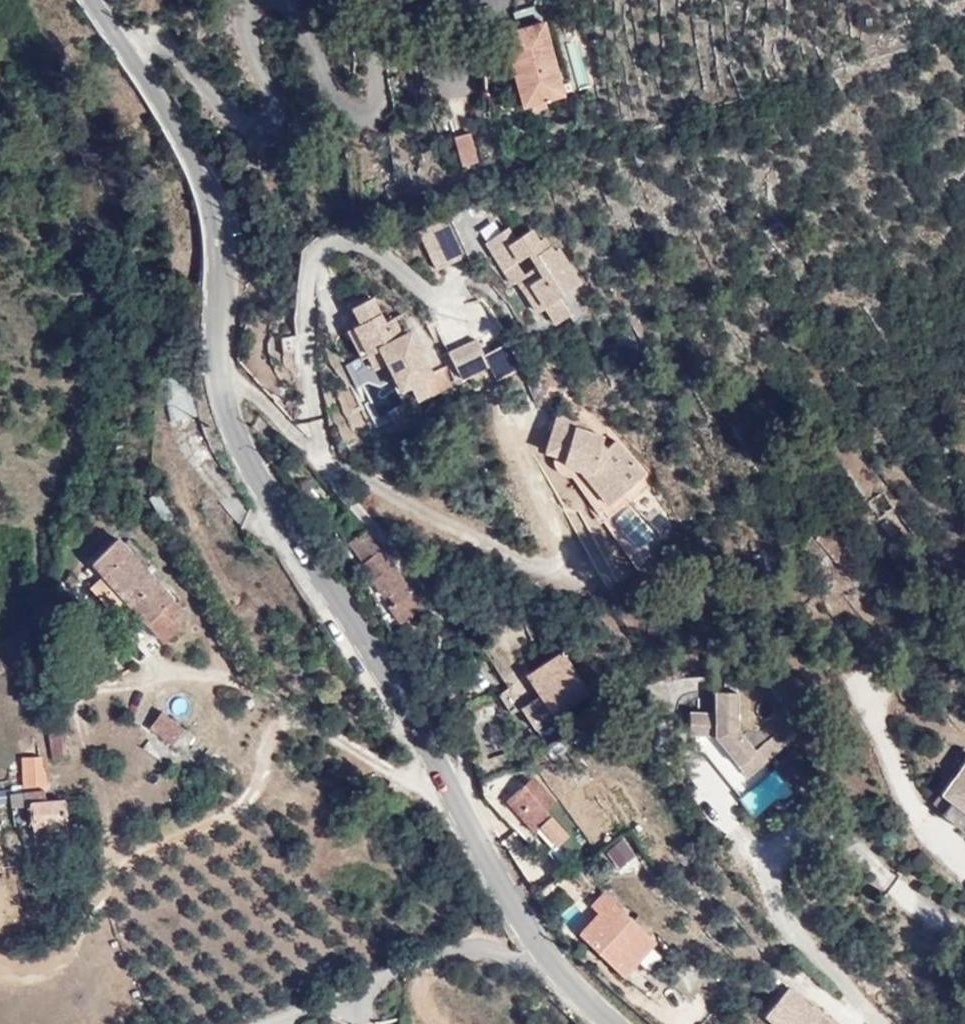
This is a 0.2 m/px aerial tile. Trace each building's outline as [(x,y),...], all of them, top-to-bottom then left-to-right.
[(486,17),(505,15),(504,0),(484,0),(486,17)] [(546,17),(506,28),(526,103),(566,92),(546,17)] [(569,86),(586,83),(580,41),(563,44),(569,86)] [(472,130),(456,135),(464,164),(480,160),(472,130)] [(469,254),(450,214),(421,228),(439,268),(469,254)] [(488,240),(505,268),(512,264),(520,277),(539,309),(547,304),(558,321),(571,313),(561,295),(583,282),(561,247),(555,251),(552,246),(546,249),(541,241),(533,229),(518,238),(510,227),(488,240)] [(547,237),(541,241),(546,249),(552,246),(547,237)] [(512,264),(505,268),(513,281),(520,277),(512,264)] [(420,365),(405,336),(395,318),(387,322),(373,297),(360,303),(369,319),(362,322),(356,325),(371,354),(378,368),(389,362),(398,378),(406,373),(412,384),(418,398),(433,390),(427,377),(433,373),(428,361),(420,365)] [(369,319),(360,303),(354,307),(362,322),(369,319)] [(371,354),(356,325),(349,329),(364,357),(371,354)] [(413,332),(405,336),(420,365),(428,361),(413,332)] [(464,375),(490,362),(478,338),(452,351),(464,375)] [(403,389),(412,384),(406,373),(398,378),(403,389)] [(181,388),(171,392),(179,419),(188,416),(181,388)] [(581,467),(606,496),(619,484),(625,491),(647,472),(618,438),(608,447),(604,440),(593,437),(594,431),(586,422),(559,414),(549,451),(567,457),(566,464),(581,467)] [(605,434),(594,431),(593,437),(604,440),(605,434)] [(619,484),(606,496),(611,502),(625,491),(619,484)] [(350,544),(364,564),(381,551),(366,531),(350,544)] [(129,602),(154,580),(118,538),(92,560),(129,602)] [(381,551),(364,564),(375,579),(373,579),(386,597),(390,595),(395,603),(390,606),(402,623),(424,608),(381,551)] [(179,609),(154,580),(129,602),(163,641),(179,625),(171,616),(179,609)] [(509,686),(523,706),(542,694),(528,673),(532,670),(517,648),(494,662),(509,686)] [(555,714),(582,696),(589,691),(561,651),(552,658),(532,670),(528,673),(542,694),(523,706),(537,726),(555,714)] [(325,659),(307,664),(310,670),(326,666),(325,659)] [(511,712),(523,706),(509,686),(498,693),(511,712)] [(706,752),(706,756),(731,787),(785,745),(776,734),(754,750),(736,728),(738,692),(716,691),(716,711),(689,710),(689,732),(696,733),(696,751),(706,752)] [(150,726),(172,743),(184,728),(162,711),(150,726)] [(548,743),(566,731),(555,714),(537,726),(548,743)] [(64,731),(50,733),(53,757),(66,754),(64,731)] [(42,801),(42,756),(24,756),(24,792),(31,792),(31,822),(64,821),(65,801),(42,801)] [(933,801),(945,810),(947,811),(964,825),(964,761),(933,801)] [(775,769),(736,799),(752,821),(792,791),(775,769)] [(535,775),(507,800),(535,831),(537,830),(551,845),(567,832),(548,810),(557,802),(535,775)] [(943,812),(964,829),(964,828),(964,825),(947,811),(945,810),(943,812)] [(626,837),(605,848),(616,869),(636,858),(626,837)] [(605,893),(592,906),(600,913),(580,933),(626,976),(657,943),(605,893)] [(824,1011),(816,1004),(814,1006),(791,986),(768,1013),(781,1023),(839,1023),(833,1018),(828,1022),(821,1015),(824,1011)] [(833,1018),(824,1011),(821,1015),(828,1022),(833,1018)]
